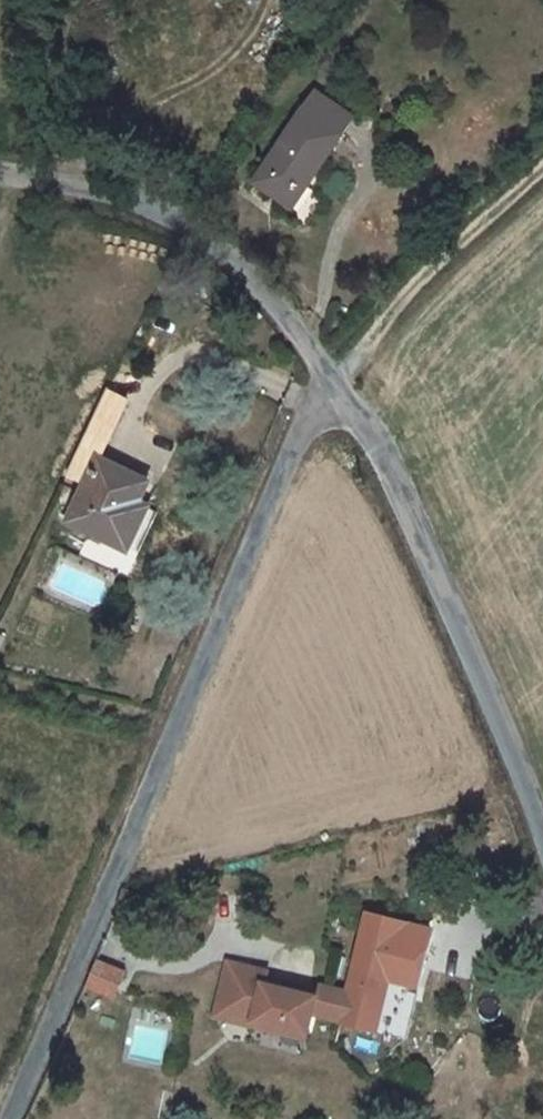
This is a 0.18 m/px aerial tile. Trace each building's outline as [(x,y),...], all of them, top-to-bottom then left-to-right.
[(355,88),(289,186),(322,204),(337,178),(345,184),(393,114),(355,88)] [(149,483),(94,459),(63,527),(131,556),(150,513),(138,507),(149,483)] [(344,1020),(343,1025),(381,1035),(402,953),(399,952),(404,934),(372,926),(368,944),(364,943),(352,993),(345,1020),(344,1020)] [(225,960),(221,973),(230,975),(234,962),(225,960)] [(100,961),(89,989),(111,999),(114,994),(123,973),(100,961)] [(221,973),(211,1014),(270,1029),(272,1023),(281,1026),(280,1031),(308,1038),(315,1013),(344,1020),(345,1020),(352,993),(321,985),(319,991),(317,998),(281,988),(282,982),(265,977),(266,971),(234,962),(230,975),(221,973)] [(319,991),(282,982),(281,988),(317,998),(319,991)] [(270,1029),(211,1014),(210,1019),(307,1044),(308,1038),(280,1031),(281,1026),(272,1023),(270,1029)]
